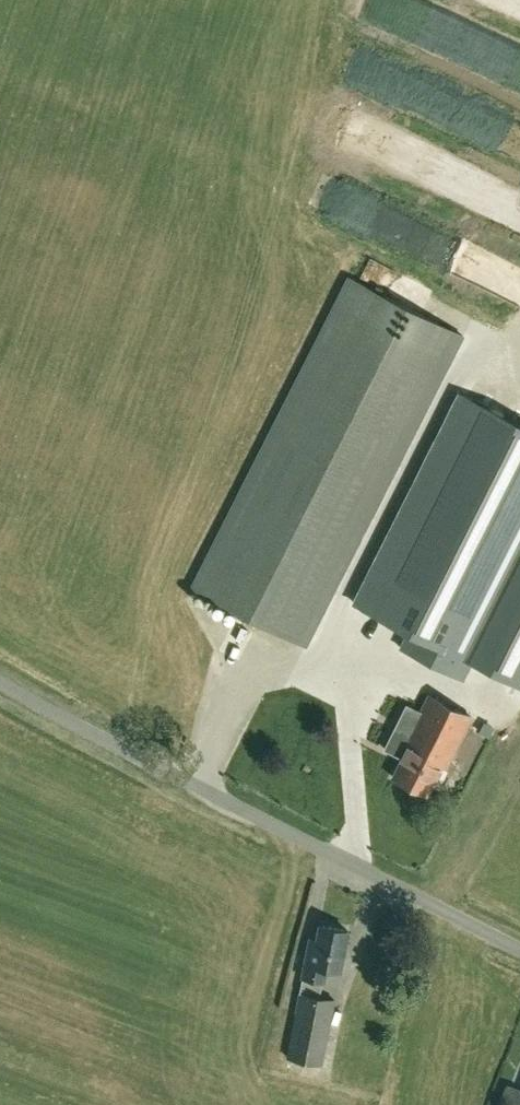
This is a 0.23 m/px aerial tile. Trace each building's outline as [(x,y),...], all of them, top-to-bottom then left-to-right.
[(262,447),(192,587),(306,645),(463,335),(349,277),(262,447)] [(492,444),(518,456),(519,451),(519,446),(497,436),(492,444)] [(436,437),(419,480),(439,488),(456,445),(436,437)] [(380,562),(421,581),(431,557),(434,559),(450,522),(407,503),(380,562)] [(519,686),(519,517),(514,529),(452,652),(519,686)] [(369,625),(387,639),(402,620),(380,604),(373,613),(376,615),(369,625)] [(403,758),(394,777),(428,794),(442,766),(446,768),(472,716),(430,695),(421,712),(409,736),(395,729),(386,749),(403,758)] [(329,968),(341,970),(349,931),(321,925),(318,939),(312,938),(304,977),(326,982),(329,968)] [(336,999),(301,992),(288,1057),(323,1063),(336,999)] [(509,1088),(503,1104),(519,1104),(519,1092),(509,1088)]
